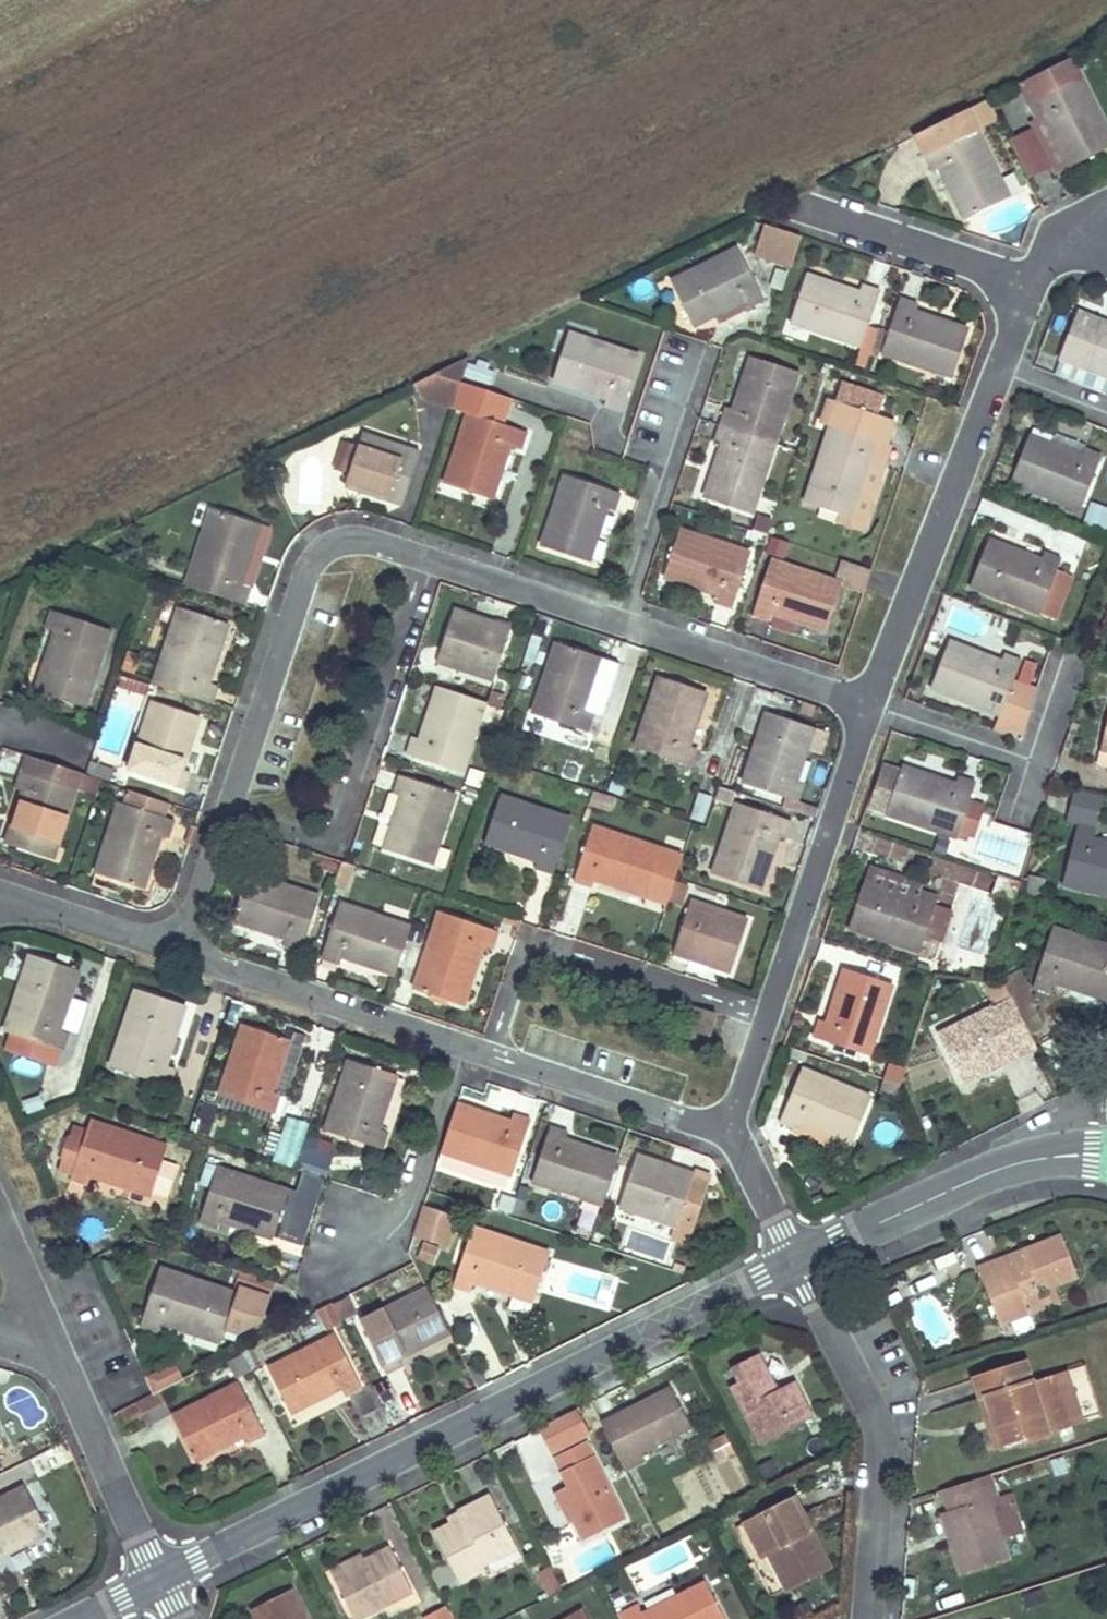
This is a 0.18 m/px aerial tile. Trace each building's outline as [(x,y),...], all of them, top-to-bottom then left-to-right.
[(1081,79),(1071,58),(1028,80),(1038,100),(1037,100),(1028,105),(1036,120),(1036,121),(1046,116),(1070,166),(1106,148),(1106,131),(1081,79)] [(1038,100),(1028,80),(1018,85),(1028,105),(1037,100),(1038,100)] [(981,131),(996,123),(987,103),(971,111),(981,131)] [(1010,199),(967,110),(915,136),(933,172),(943,168),(967,219),(1010,199)] [(1054,174),(1070,166),(1046,116),(1036,121),(1036,120),(1030,123),(1054,174)] [(791,268),(802,237),(765,225),(754,256),(791,268)] [(764,301),(739,249),(671,282),(692,324),(719,311),(742,299),(746,309),(747,310),(764,301)] [(782,291),(788,273),(780,270),(774,285),(773,288),(782,291)] [(861,348),(880,291),(862,285),(858,295),(806,277),(790,323),(861,348)] [(725,321),(747,310),(746,309),(742,299),(719,311),(725,321)] [(954,382),(972,325),(898,301),(880,359),(954,382)] [(1077,315),(1059,359),(1106,378),(1106,327),(1077,315)] [(622,413),(640,358),(568,333),(553,377),(606,396),(603,406),(622,413)] [(461,383),(469,357),(416,384),(422,399),(452,409),(461,383)] [(775,444),(799,375),(754,359),(737,411),(726,408),(720,425),(775,444)] [(468,415),(444,483),(490,499),(508,445),(504,425),(513,400),(461,383),(452,409),(468,415)] [(866,531),(888,464),(885,463),(890,447),(887,445),(877,441),(885,418),(877,416),(882,400),(843,387),(838,403),(830,400),(822,424),(830,427),(804,504),(841,516),(840,522),(866,531)] [(895,422),(885,418),(877,441),(887,445),(895,422)] [(753,514),(775,444),(720,425),(714,442),(726,446),(708,499),(753,514)] [(1085,447),(1055,435),(1050,446),(1051,447),(1081,458),(1084,450),(1085,447)] [(1080,510),(1102,457),(1084,450),(1081,458),(1051,447),(1050,446),(1028,438),(1010,483),(1080,510)] [(333,469),(341,472),(345,460),(353,463),(358,446),(343,441),(333,469)] [(587,563),(606,508),(617,511),(622,495),(566,476),(542,547),(587,563)] [(1106,533),(1106,508),(1090,502),(1082,524),(1106,533)] [(240,584),(259,526),(213,510),(186,586),(247,607),(253,589),(240,584)] [(759,517),(754,532),(768,536),(773,522),(759,517)] [(734,610),(751,554),(679,530),(664,575),(718,594),(715,604),(734,610)] [(1039,615),(1056,571),(1061,560),(1043,553),(1039,563),(988,543),(970,588),(1039,615)] [(827,630),(842,584),(771,560),(752,616),(771,622),(774,613),(827,630)] [(1056,619),(1073,578),(1071,577),(1056,571),(1039,615),(1056,621),(1056,619)] [(207,682),(227,624),(181,608),(154,685),(214,705),(221,687),(207,682)] [(710,623),(730,629),(734,614),(713,609),(710,623)] [(494,681),(512,630),(493,623),(491,626),(472,619),(473,617),(455,610),(437,661),(494,681)] [(85,710),(112,632),(53,611),(46,629),(60,633),(40,694),(85,710)] [(599,717),(617,664),(557,643),(532,715),(588,734),(594,715),(599,717)] [(1014,681),(1022,661),(1003,654),(999,664),(947,644),(930,688),(999,716),(1014,681)] [(687,746),(705,693),(660,678),(635,749),(692,768),(698,750),(687,746)] [(1037,690),(1014,681),(999,716),(994,730),(1021,740),(1037,690)] [(461,774),(480,721),(500,728),(506,712),(486,706),(487,704),(441,688),(423,740),(413,737),(407,756),(461,774)] [(503,709),(506,699),(491,693),(490,694),(488,702),(487,704),(503,709)] [(181,770),(198,718),(154,703),(130,773),(186,791),(192,773),(181,770)] [(793,780),(812,729),(766,713),(742,784),(799,804),(805,785),(793,780)] [(1097,765),(1106,767),(1106,721),(1097,765)] [(53,860),(77,790),(97,797),(103,781),(87,776),(26,756),(14,789),(27,793),(9,845),(53,860)] [(960,829),(975,785),(957,778),(954,788),(901,770),(885,816),(967,842),(970,833),(960,829)] [(432,866),(456,795),(400,775),(393,795),(404,800),(387,851),(432,866)] [(1078,825),(1095,829),(1103,794),(1074,788),(1066,822),(1078,825)] [(169,806),(131,793),(129,792),(124,805),(126,806),(164,819),(165,817),(169,806)] [(704,823),(713,798),(699,793),(690,818),(704,823)] [(553,876),(572,821),(500,797),(485,842),(539,861),(536,870),(553,876)] [(141,889),(159,836),(168,839),(174,822),(164,819),(126,806),(124,805),(119,803),(95,873),(141,889)] [(757,890),(775,837),(786,841),(792,822),(736,803),(712,875),(757,890)] [(1093,841),(1095,829),(1078,825),(1061,885),(1106,896),(1106,845),(1093,841)] [(675,880),(683,857),(592,827),(574,883),(593,889),(597,880),(667,903),(668,901),(674,883),(675,880)] [(346,889),(354,867),(347,865),(343,864),(336,885),(346,889)] [(920,949),(934,908),(937,898),(920,892),(922,886),(869,867),(848,928),(919,953),(919,950),(920,949)] [(302,953),(321,898),(248,874),(234,919),(287,937),(284,947),(302,953)] [(1016,893),(1020,883),(999,876),(991,895),(1013,903),(1016,893)] [(1040,897),(1045,881),(1030,877),(1025,893),(1040,897)] [(682,905),(688,888),(674,883),(668,901),(682,905)] [(731,973),(748,920),(691,901),(672,954),(689,959),(690,955),(693,955),(710,961),(712,962),(710,967),(731,973)] [(396,973),(411,928),(340,904),(322,960),(341,966),(345,956),(396,973)] [(936,956),(950,915),(951,914),(935,909),(934,908),(920,949),(919,950),(936,956)] [(461,1005),(481,946),(494,950),(500,933),(440,913),(413,988),(461,1005)] [(1053,929),(1032,989),(1050,995),(1054,982),(1106,1000),(1106,947),(1053,929)] [(710,967),(712,962),(710,961),(693,955),(690,955),(689,959),(686,968),(707,975),(710,967)] [(59,1029),(78,972),(30,956),(4,1032),(12,1035),(18,1037),(19,1037),(14,1054),(50,1066),(55,1050),(57,1050),(63,1052),(66,1053),(72,1034),(59,1029)] [(868,1057),(892,986),(847,970),(828,1023),(819,1020),(813,1037),(868,1057)] [(1033,1003),(1017,972),(1002,979),(1011,998),(1017,1011),(1033,1003)] [(164,1065),(184,1006),(137,989),(110,1068),(171,1088),(178,1070),(164,1065)] [(1036,1048),(1017,1011),(1011,998),(939,1034),(963,1084),(982,1075),(980,1071),(998,1062),(1000,1065),(1036,1048)] [(710,1036),(717,1015),(695,1008),(689,1029),(710,1036)] [(286,1099),(303,1049),(288,1044),(288,1040),(243,1025),(219,1097),(274,1116),(280,1097),(286,1099)] [(14,1054),(19,1037),(18,1037),(12,1035),(7,1052),(14,1054)] [(58,1069),(63,1052),(57,1050),(55,1050),(50,1066),(58,1069)] [(1021,1096),(1049,1083),(1036,1055),(1009,1067),(1021,1096)] [(377,1128),(395,1076),(350,1060),(326,1132),(381,1150),(387,1132),(377,1128)] [(794,1088),(803,1068),(788,1062),(787,1061),(778,1081),(794,1088)] [(899,1085),(904,1071),(889,1066),(884,1079),(899,1085)] [(852,1141),(871,1097),(803,1068),(794,1088),(779,1123),(794,1129),(797,1131),(802,1120),(803,1121),(832,1133),(852,1141)] [(76,1099),(84,1076),(83,1076),(70,1071),(61,1094),(63,1094),(76,1099)] [(895,1096),(899,1085),(884,1079),(880,1091),(895,1096)] [(506,1190),(530,1120),(514,1114),(509,1125),(457,1106),(442,1153),(460,1159),(455,1173),(506,1190)] [(287,1118),(274,1163),(296,1169),(309,1124),(287,1118)] [(832,1133),(803,1121),(802,1120),(797,1131),(794,1129),(792,1133),(795,1134),(826,1147),(832,1134),(832,1133)] [(153,1194),(168,1148),(91,1121),(87,1132),(87,1133),(83,1142),(70,1138),(67,1137),(59,1159),(63,1161),(75,1165),(72,1176),(70,1181),(88,1187),(93,1174),(153,1194)] [(83,1142),(87,1133),(87,1132),(74,1127),(70,1138),(83,1142)] [(603,1207),(618,1161),(566,1142),(569,1134),(551,1127),(532,1182),(603,1207)] [(325,1180),(337,1147),(309,1137),(297,1170),(325,1180)] [(677,1227),(694,1175),(677,1169),(675,1173),(654,1167),(656,1162),(637,1155),(619,1208),(677,1227)] [(72,1176),(75,1165),(63,1161),(62,1162),(59,1171),(60,1171),(72,1176)] [(275,1237),(289,1192),(218,1167),(199,1223),(218,1230),(222,1219),(275,1237)] [(281,1243),(307,1249),(321,1179),(295,1173),(281,1243)] [(511,1214),(515,1200),(503,1196),(498,1210),(511,1214)] [(520,1217),(525,1203),(515,1200),(511,1214),(520,1217)] [(458,1217),(424,1206),(414,1236),(448,1247),(458,1217)] [(533,1300),(549,1253),(473,1227),(452,1286),(471,1293),(475,1281),(533,1300)] [(1039,1297),(1035,1284),(1042,1281),(1045,1289),(1052,1286),(1077,1277),(1062,1235),(1022,1251),(1023,1251),(1025,1258),(1000,1267),(999,1266),(997,1260),(977,1267),(998,1323),(1028,1312),(1028,1311),(1025,1303),(1039,1297)] [(434,1263),(438,1249),(424,1244),(418,1258),(434,1263)] [(1025,1258),(1023,1251),(1022,1251),(997,1260),(999,1266),(1000,1267),(1025,1258)] [(263,1320),(271,1299),(241,1288),(238,1294),(160,1267),(139,1327),(159,1334),(163,1321),(222,1341),(228,1328),(239,1332),(263,1320)] [(1057,1300),(1057,1298),(1052,1286),(1045,1289),(1042,1281),(1035,1284),(1039,1297),(1025,1303),(1028,1311),(1028,1312),(1057,1300)] [(399,1356),(449,1331),(428,1289),(361,1322),(387,1375),(404,1367),(399,1356)] [(348,1298),(333,1306),(340,1321),(356,1313),(348,1298)] [(361,1388),(335,1335),(268,1368),(289,1411),(340,1386),(345,1396),(361,1388)] [(812,1420),(794,1382),(776,1391),(759,1355),(732,1368),(740,1383),(730,1387),(759,1446),(812,1420)] [(249,1372),(241,1358),(230,1364),(237,1378),(249,1372)] [(1067,1428),(1051,1378),(1032,1384),(1025,1362),(973,1379),(979,1400),(984,1399),(985,1398),(1002,1449),(1067,1428)] [(266,1436),(240,1384),(174,1417),(194,1460),(243,1435),(247,1444),(266,1436)] [(691,1429),(672,1388),(600,1423),(625,1472),(645,1462),(641,1453),(691,1429)] [(170,1414),(159,1391),(158,1390),(154,1392),(119,1410),(120,1412),(125,1423),(149,1412),(153,1421),(154,1422),(170,1414)] [(1002,1449),(985,1398),(984,1399),(979,1400),(995,1452),(996,1451),(1002,1449)] [(624,1520),(586,1443),(555,1458),(569,1487),(558,1492),(583,1541),(624,1520)] [(1020,1536),(1014,1514),(1018,1513),(1012,1493),(997,1498),(989,1476),(943,1491),(950,1511),(943,1514),(962,1574),(1007,1560),(1001,1542),(1020,1536)] [(26,1487),(0,1500),(0,1556),(48,1531),(26,1487)] [(517,1550),(490,1496),(458,1512),(459,1515),(461,1521),(451,1527),(434,1535),(459,1583),(486,1571),(483,1566),(517,1550)] [(830,1567),(812,1529),(806,1532),(805,1532),(799,1520),(806,1517),(797,1498),(745,1524),(760,1556),(768,1552),(786,1589),(830,1567)] [(451,1527),(461,1521),(459,1515),(448,1520),(448,1521),(451,1527)] [(812,1529),(806,1517),(799,1520),(805,1532),(806,1532),(812,1529)] [(391,1549),(367,1562),(335,1577),(334,1578),(354,1618),(359,1618),(413,1593),(391,1549)] [(335,1577),(367,1562),(366,1561),(364,1555),(363,1554),(331,1571),(334,1578),(335,1577)] [(561,1589),(549,1567),(536,1574),(548,1595),(561,1589)] [(617,1617),(619,1618),(724,1618),(706,1583),(643,1614),(639,1606),(617,1617)] [(291,1591),(251,1611),(255,1618),(306,1618),(291,1591)] [(444,1610),(425,1618),(449,1618),(444,1610)]
